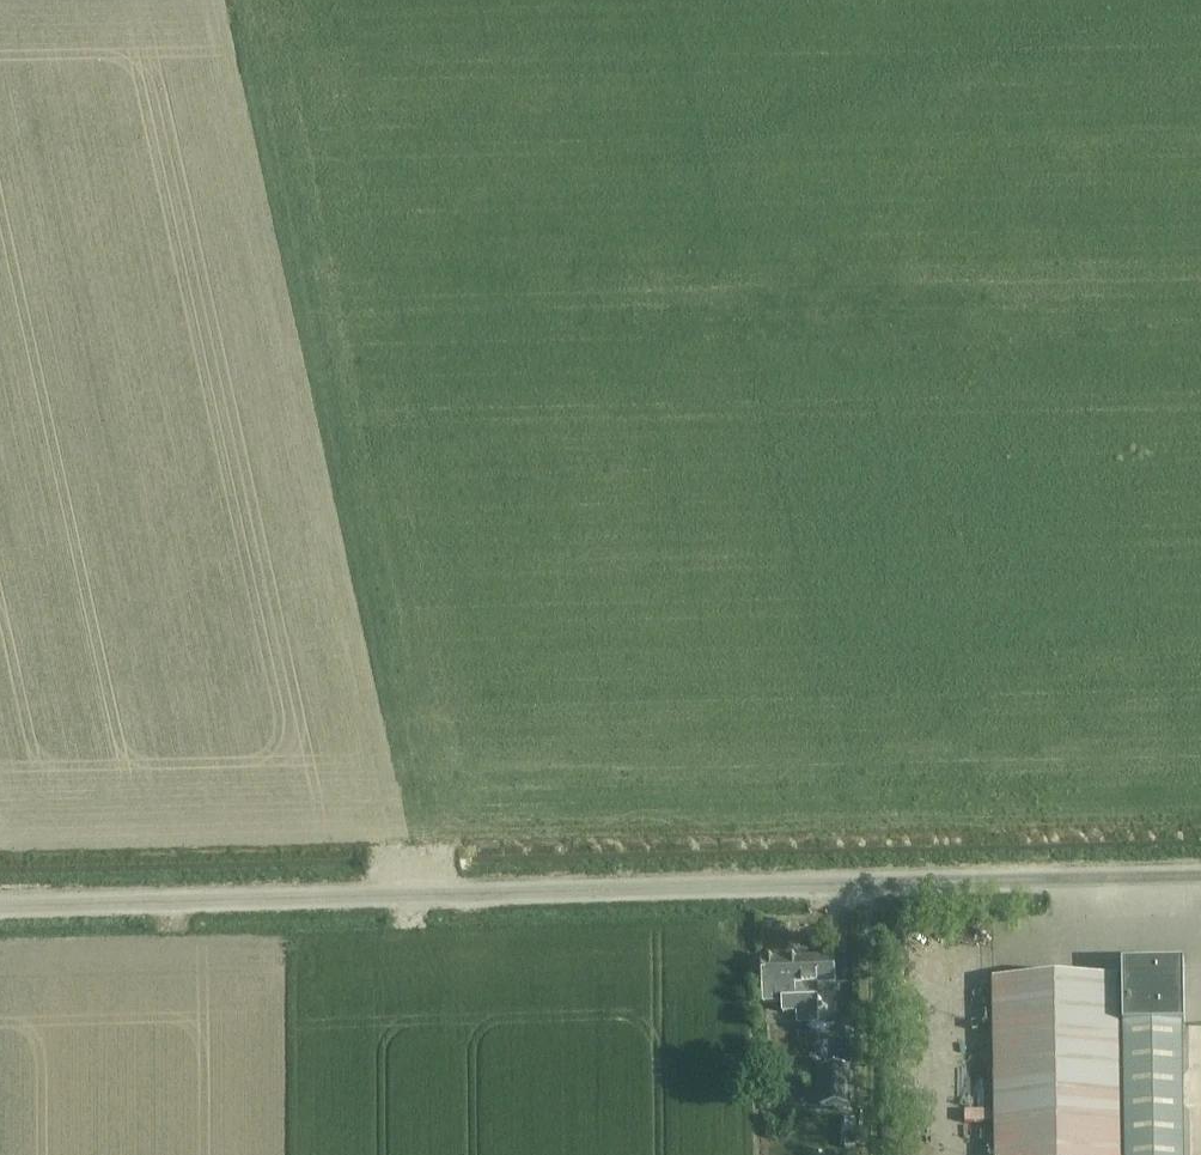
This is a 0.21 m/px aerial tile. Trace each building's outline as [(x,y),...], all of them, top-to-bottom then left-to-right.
[(762,961),(763,987),(764,987),(764,1001),(782,1001),(783,1012),(818,1011),(817,986),(835,985),(834,959),(801,960),(762,961)] [(1182,1103),(1181,1077),(1181,1026),(1183,1026),(1183,1025),(1183,965),(1122,966),(1122,977),(1116,977),(1116,978),(994,980),(992,980),(995,1154),(1183,1154),(1182,1103)] [(820,1068),(821,1107),(849,1107),(849,1068),(820,1068)]
